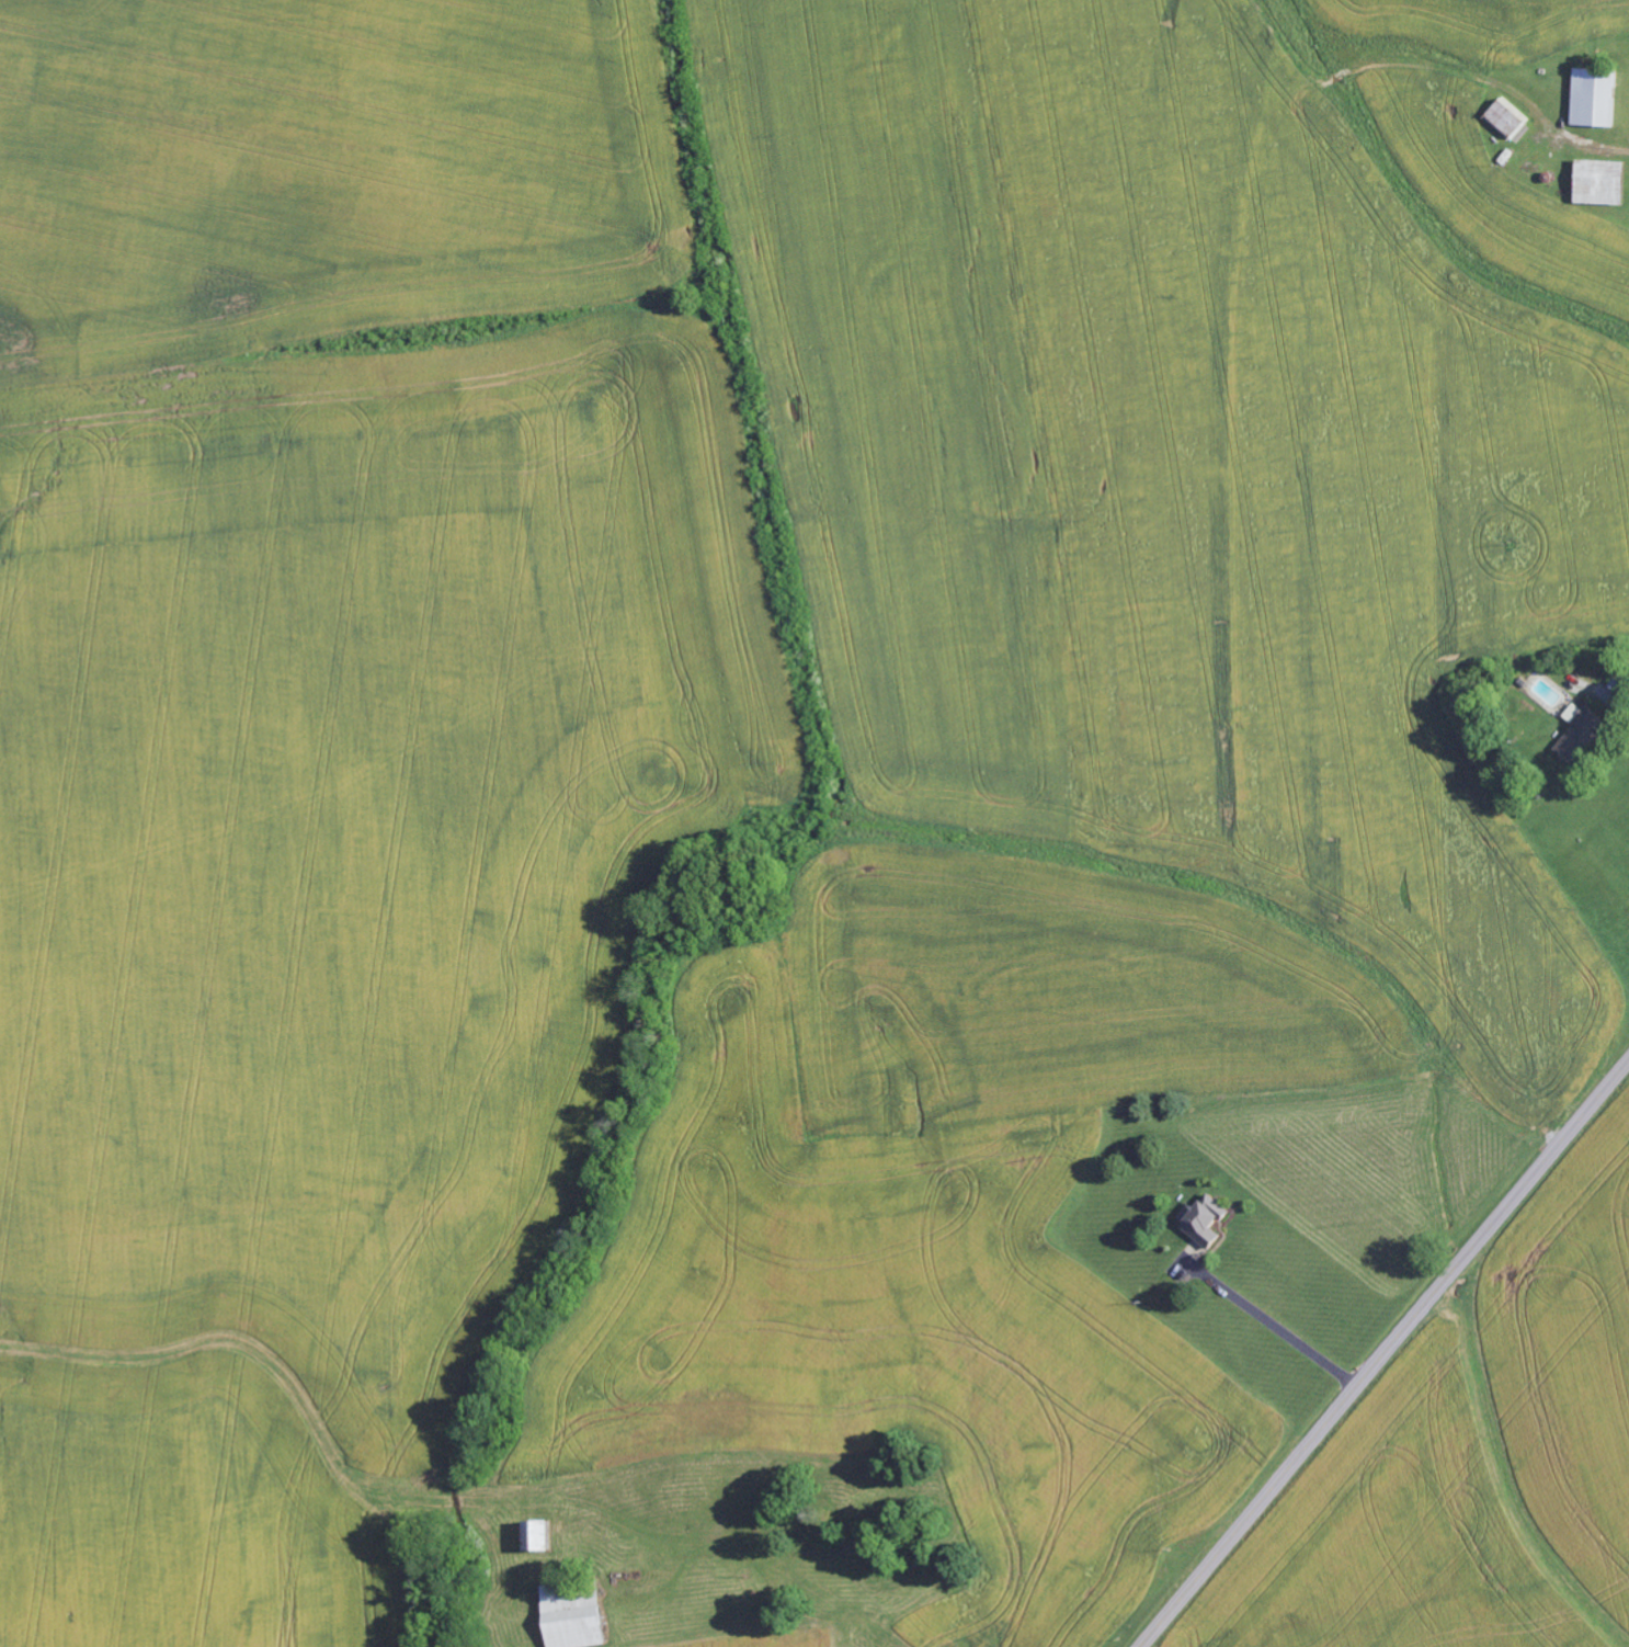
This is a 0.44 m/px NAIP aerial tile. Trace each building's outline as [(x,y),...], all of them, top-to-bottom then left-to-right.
[(1615,129),(1617,73),(1576,71),(1574,128),(1615,129)] [(1515,147),(1532,129),(1502,101),(1485,119),(1515,147)] [(1621,696),(1628,686),(1628,678),(1621,672),(1610,688),(1621,696)] [(1577,766),(1610,723),(1588,706),(1584,710),(1576,704),(1566,718),(1576,726),(1557,750),(1577,766)] [(1231,1212),(1210,1195),(1183,1229),(1211,1252),(1223,1237),(1216,1231),(1231,1212)] [(526,1553),(551,1553),(551,1523),(526,1523),(526,1553)] [(550,1646),(600,1646),(607,1646),(598,1582),(542,1589),(550,1646)]
